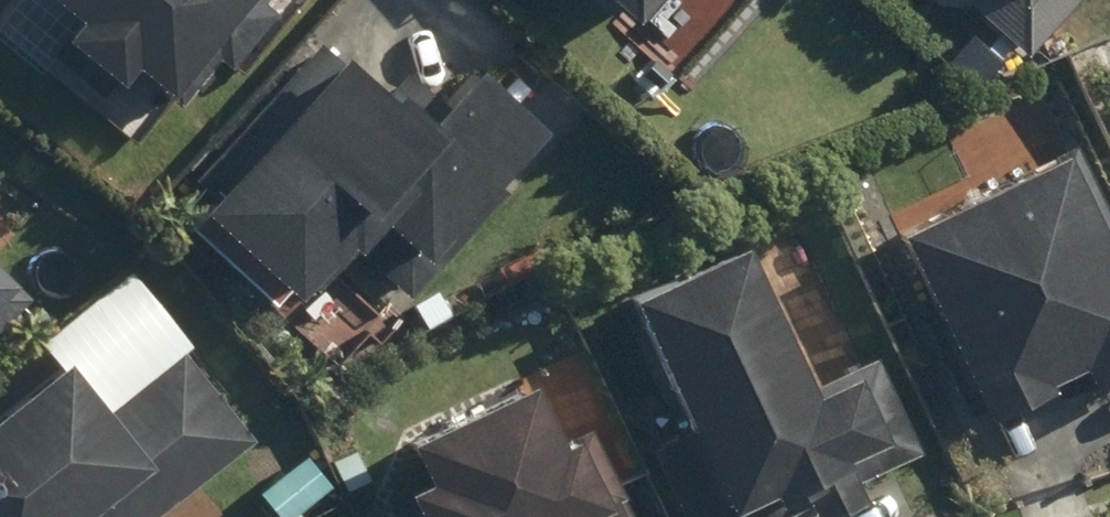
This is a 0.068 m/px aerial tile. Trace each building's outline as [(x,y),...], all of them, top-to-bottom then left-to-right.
[(179,77),(243,0),(84,0),(90,5),(57,44),(108,86),(141,47),(179,77)] [(1031,48),(1073,0),(977,0),(1031,48)] [(348,233),(412,291),(562,124),(485,56),(445,100),(408,67),(393,84),(350,45),(338,58),(320,42),(201,174),(216,188),(213,192),(308,277),(348,233)] [(903,221),(946,309),(927,318),(971,409),(991,400),(993,405),(1059,373),(1056,368),(1090,352),(1105,382),(1109,380),(1109,231),(1067,142),(903,221)] [(690,516),(769,516),(818,494),(824,509),(871,487),(864,473),(923,446),(880,353),(817,381),(750,236),(638,288),(700,422),(656,443),(690,516)] [(31,292),(14,275),(19,270),(0,251),(0,323),(31,292)] [(254,433),(186,348),(115,404),(72,350),(0,408),(0,516),(147,516),(254,433)] [(398,516),(636,516),(590,421),(564,433),(535,373),(416,429),(436,471),(387,494),(398,516)]
